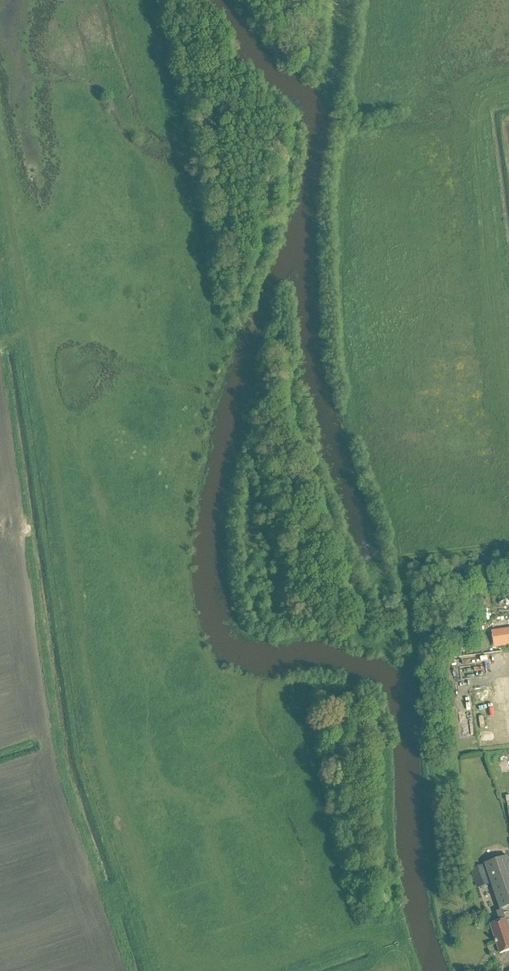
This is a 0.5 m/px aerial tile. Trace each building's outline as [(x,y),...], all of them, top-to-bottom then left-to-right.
[(499,647),(508,645),(508,627),(496,629),(499,647)] [(508,857),(485,864),(501,910),(508,907),(508,859),(508,857)] [(472,868),(476,878),(487,874),(484,865),(472,868)] [(503,911),(497,913),(500,922),(491,926),(496,941),(495,942),(496,944),(497,944),(500,954),(508,951),(508,929),(503,911)]
